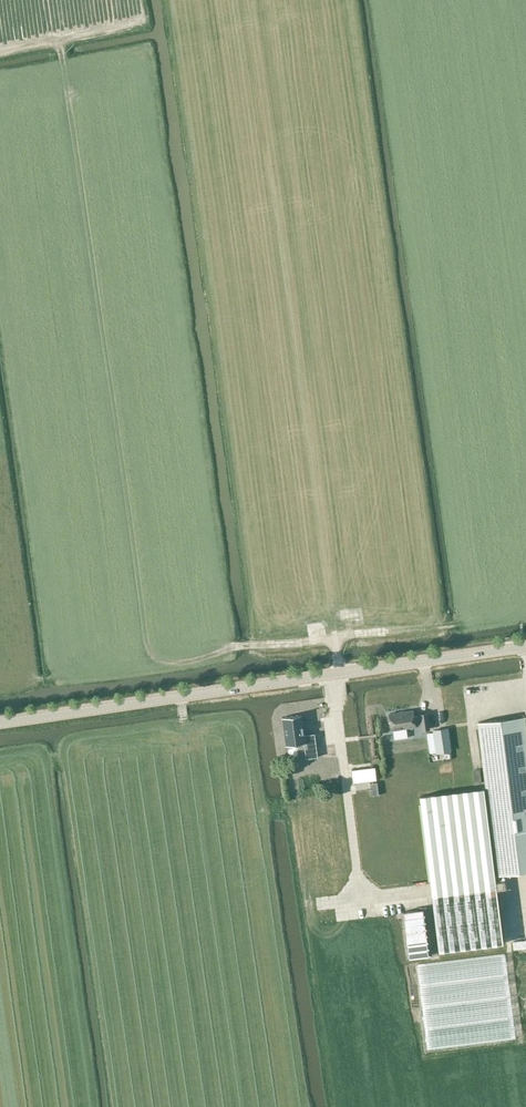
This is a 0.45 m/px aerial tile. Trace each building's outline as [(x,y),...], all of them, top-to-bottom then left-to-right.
[(413,711),(389,714),(392,730),(393,730),(394,739),(407,738),(406,728),(415,727),(415,724),(420,723),(421,730),(429,729),(427,714),(419,715),(419,716),(414,717),(413,711)] [(317,757),(314,734),(303,735),(301,715),(282,717),(286,746),(304,743),(306,759),(317,757)] [(487,788),(421,796),(440,951),(504,943),(495,875),(525,871),(525,716),(479,722),(487,788)] [(433,732),(426,733),(429,753),(436,752),(436,753),(451,751),(448,727),(432,730),(433,732)] [(376,780),(375,767),(351,770),(353,783),(376,780)] [(423,907),(403,909),(409,955),(429,953),(423,907)] [(520,995),(525,994),(525,924),(513,925),(520,995)]
